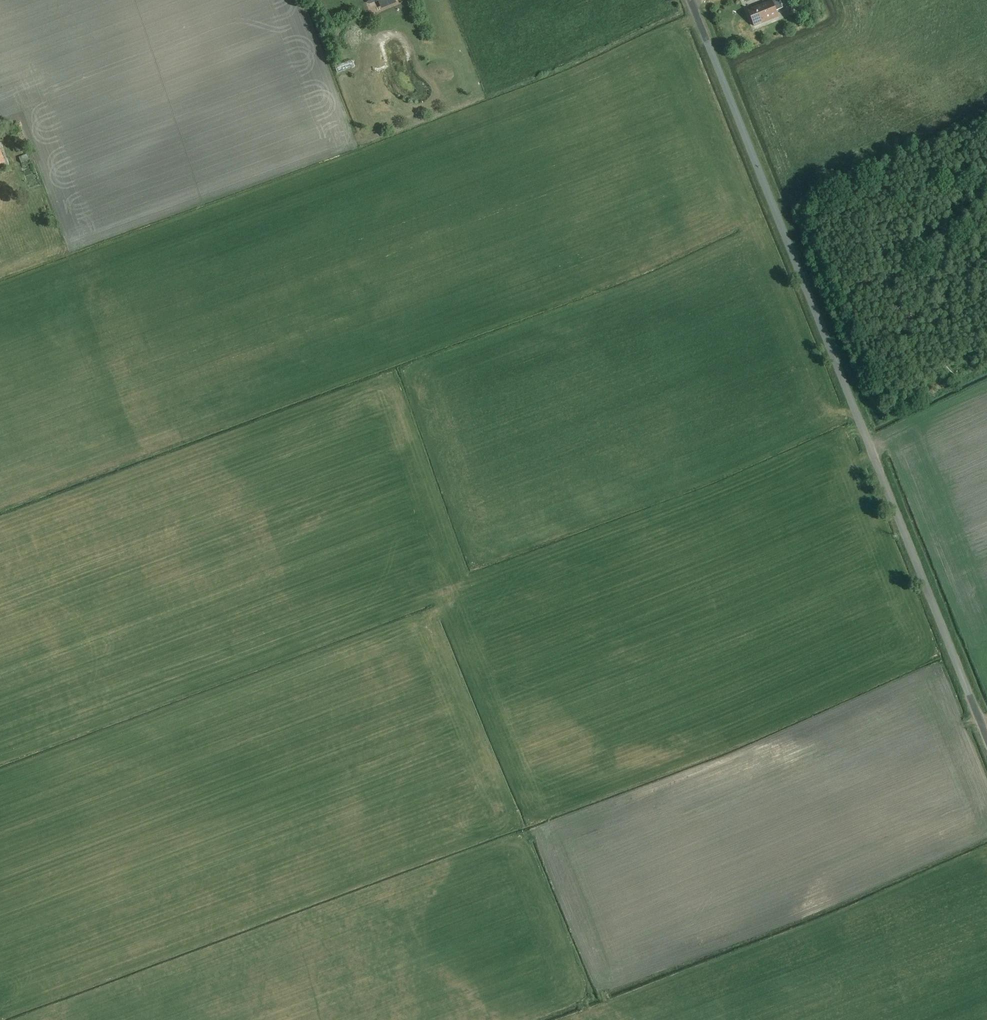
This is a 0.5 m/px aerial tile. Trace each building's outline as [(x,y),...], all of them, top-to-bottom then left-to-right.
[(770,20),(778,17),(775,11),(783,8),(780,0),(770,0),(771,1),(748,11),(755,26),(770,20)] [(353,59),(336,63),(337,70),(355,65),(353,59)] [(21,164),(29,161),(26,155),(18,158),(21,164)]
